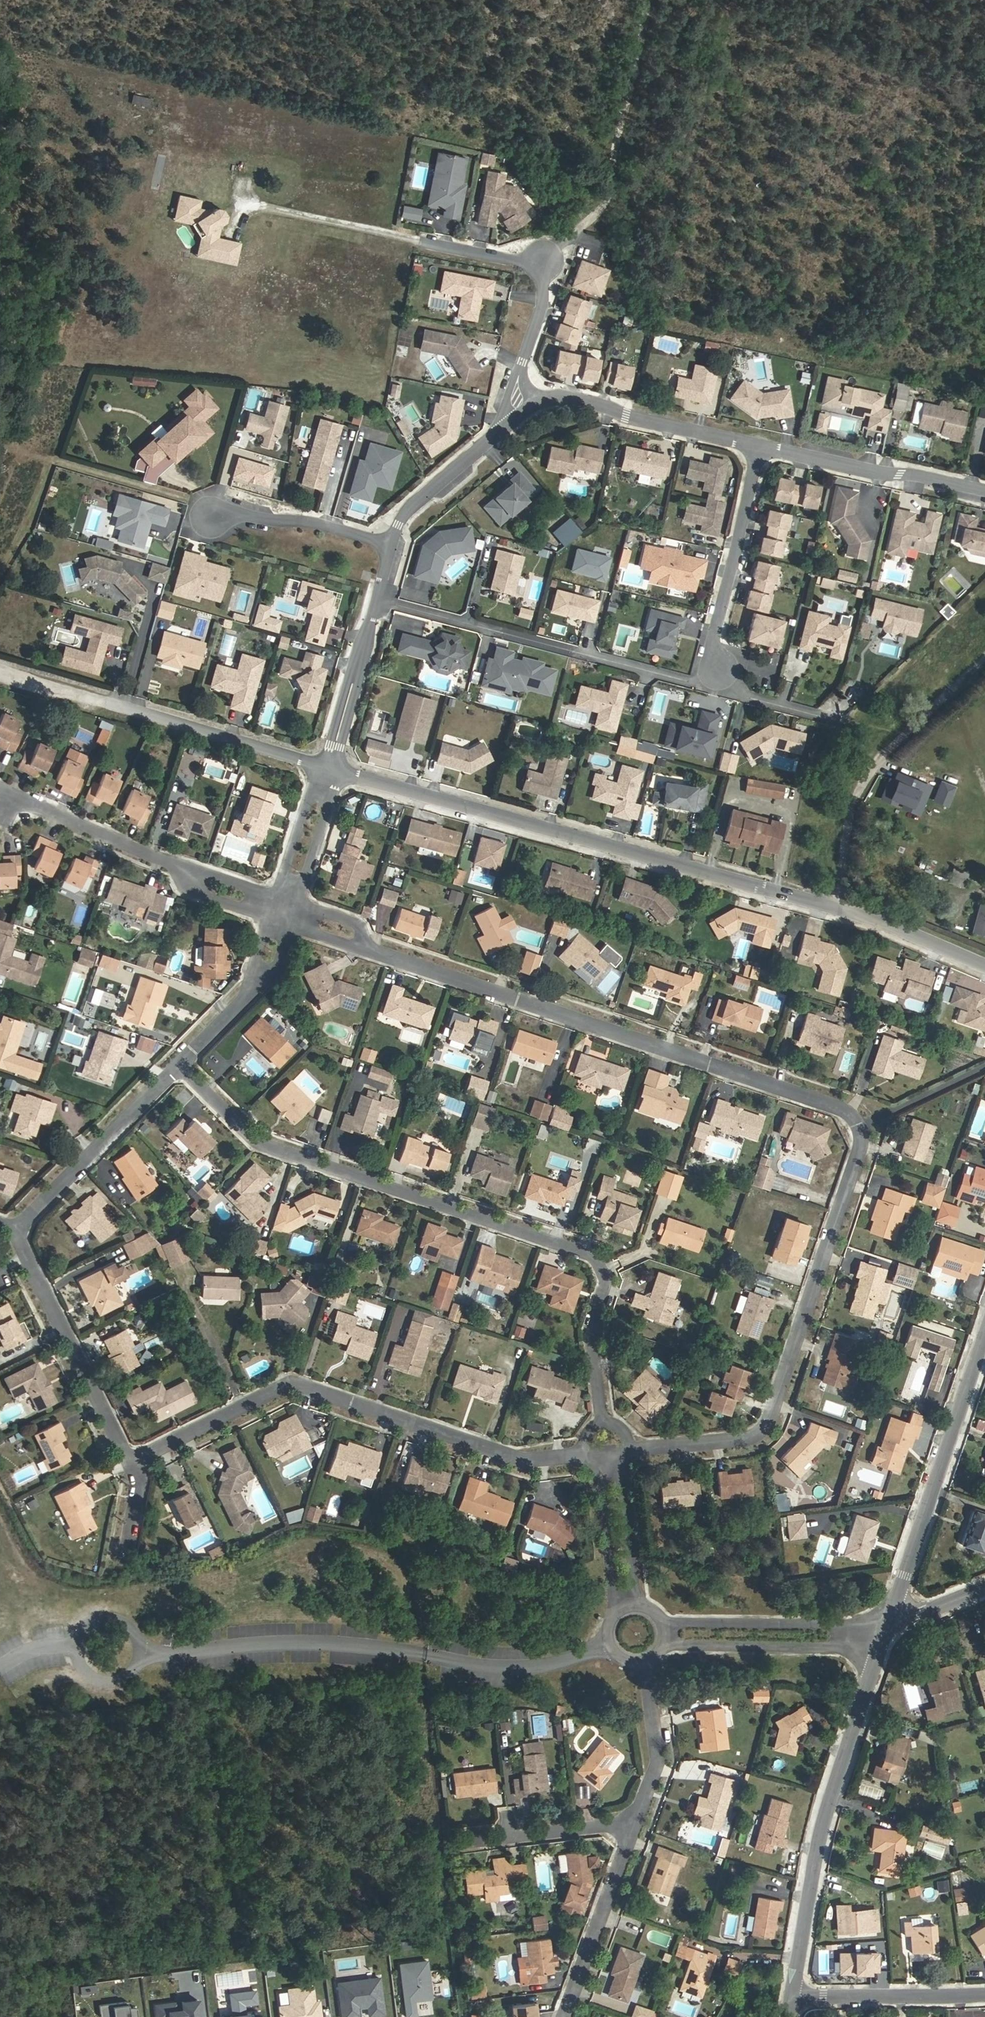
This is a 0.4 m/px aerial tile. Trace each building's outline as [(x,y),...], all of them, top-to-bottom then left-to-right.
[(148,107),(150,97),(132,93),(130,103),(148,107)] [(477,163),(491,166),(494,154),(480,151),(477,163)] [(443,155),(440,155),(432,207),(435,208),(437,195),(440,193),(442,193),(445,191),(447,175),(445,172),(443,172),(441,169),(443,155)] [(448,217),(464,220),(469,186),(465,185),(469,159),(443,155),(441,169),(443,172),(445,172),(447,175),(445,191),(442,193),(440,193),(437,195),(435,208),(440,209),(442,207),(446,207),(448,210),(449,210),(448,217)] [(515,233),(532,220),(526,212),(532,208),(519,190),(509,197),(505,190),(506,178),(490,175),(488,192),(490,192),(489,195),(487,195),(482,227),(497,229),(499,212),(505,213),(511,222),(508,224),(515,233)] [(241,274),(245,252),(222,248),(224,235),(229,232),(220,219),(215,222),(202,220),(203,211),(181,207),(178,229),(200,233),(209,246),(207,257),(219,259),(217,270),(241,274)] [(423,223),(425,213),(413,211),(413,213),(411,214),(407,214),(406,220),(423,223)] [(205,245),(201,267),(217,270),(219,259),(207,257),(209,246),(200,233),(178,229),(177,232),(199,236),(205,245)] [(598,269),(585,265),(576,290),(590,294),(598,269)] [(424,271),(417,269),(415,277),(423,279),(424,271)] [(590,294),(603,299),(612,274),(598,269),(590,294)] [(498,287),(449,277),(445,296),(466,300),(462,322),(480,326),(485,303),(482,303),(483,300),(485,301),(495,303),(498,287)] [(593,306),(573,299),(568,313),(571,314),(569,321),(586,327),(593,306)] [(558,341),(579,348),(586,327),(569,321),(566,327),(563,327),(558,341)] [(429,336),(426,354),(453,360),(470,385),(486,374),(464,342),(429,336)] [(702,351),(716,353),(717,341),(703,340),(702,351)] [(583,359),(562,354),(558,375),(572,378),(573,375),(579,377),(583,359)] [(585,381),(599,384),(604,364),(583,359),(579,377),(586,378),(585,381)] [(616,388),(632,391),(636,371),(613,366),(610,383),(616,385),(616,388)] [(713,406),(720,373),(699,368),(696,384),(682,381),(678,398),(689,400),(691,399),(695,399),(695,402),(713,406)] [(129,375),(128,385),(153,387),(154,377),(129,375)] [(873,432),(891,436),(895,415),(885,413),(886,407),(883,406),(884,398),(872,396),(871,398),(862,396),(862,394),(849,391),(850,386),(833,382),(827,408),(844,412),(845,408),(857,411),(868,413),(868,416),(876,417),(873,432)] [(767,395),(749,383),(736,401),(761,419),(763,416),(770,415),(772,416),(772,417),(783,415),(783,419),(797,416),(793,391),(767,395)] [(138,450),(147,462),(160,452),(163,457),(168,453),(172,458),(192,441),(207,429),(200,420),(214,408),(204,395),(202,397),(196,390),(185,399),(191,406),(189,408),(191,410),(156,439),(154,437),(138,450)] [(912,393),(902,391),(898,411),(908,413),(912,393)] [(446,402),(444,410),(448,411),(445,423),(441,426),(440,432),(424,443),(435,460),(459,445),(467,406),(446,402)] [(945,411),(921,406),(919,414),(927,416),(924,428),(940,432),(943,430),(947,431),(946,436),(946,438),(955,440),(954,442),(964,445),(970,417),(954,414),(955,409),(946,407),(945,411)] [(189,408),(154,437),(156,439),(191,410),(189,408)] [(294,414),(276,409),(271,426),(257,422),(253,437),(261,439),(261,437),(268,439),(271,444),(281,447),(286,444),(294,414)] [(444,410),(441,410),(437,426),(441,427),(441,426),(445,423),(448,411),(444,410)] [(856,418),(867,420),(868,416),(868,413),(857,411),(856,418)] [(919,414),(916,426),(924,428),(927,416),(919,414)] [(393,421),(401,436),(409,432),(401,417),(393,421)] [(832,421),(825,420),(823,429),(830,430),(832,421)] [(328,422),(319,455),(340,460),(349,427),(328,422)] [(207,429),(192,441),(195,445),(210,432),(207,429)] [(281,447),(271,444),(269,453),(278,455),(281,447)] [(574,455),(553,451),(549,472),(573,477),(575,471),(600,476),(602,463),(596,461),(596,459),(591,458),(593,451),(579,448),(578,453),(577,456),(574,455)] [(407,457),(377,449),(373,468),(371,467),(366,470),(365,476),(367,481),(366,485),(364,485),(360,500),(375,505),(379,488),(384,489),(392,484),(395,474),(402,476),(407,457)] [(646,453),(629,450),(624,471),(665,480),(670,459),(652,455),(650,456),(647,455),(646,453)] [(160,452),(146,464),(154,473),(172,458),(168,453),(163,457),(160,452)] [(340,460),(319,455),(311,488),(332,493),(340,460)] [(728,463),(713,460),(711,468),(698,465),(695,479),(707,482),(705,490),(712,492),(707,510),(695,507),(692,522),(704,525),(702,532),(718,536),(725,505),(719,504),(728,463)] [(695,479),(698,465),(692,463),(689,478),(695,479)] [(145,464),(141,479),(151,482),(154,473),(146,464),(145,464)] [(384,489),(398,493),(402,476),(395,474),(392,484),(384,489)] [(637,474),(635,481),(646,483),(648,476),(637,474)] [(488,509),(503,525),(514,516),(512,515),(520,508),(522,509),(529,503),(528,502),(537,494),(522,477),(513,485),(514,487),(516,489),(513,491),(511,490),(488,509)] [(800,482),(782,478),(777,498),(798,503),(801,489),(798,489),(800,482)] [(798,503),(818,508),(823,487),(805,483),(804,490),(801,489),(798,503)] [(375,505),(379,506),(384,489),(379,488),(375,505)] [(861,530),(862,527),(856,518),(861,497),(843,493),(834,527),(840,528),(852,549),(849,559),(868,563),(872,545),(865,533),(863,534),(861,530)] [(176,513),(127,499),(121,517),(133,521),(130,532),(129,531),(125,544),(150,551),(155,534),(152,530),(154,523),(157,524),(171,529),(176,513)] [(692,522),(695,507),(689,506),(685,520),(692,522)] [(794,512),(774,508),(770,526),(776,527),(776,530),(789,533),(794,512)] [(931,552),(939,515),(927,512),(924,525),(919,524),(918,526),(911,524),(911,522),(913,514),(897,510),(889,543),(906,547),(931,552)] [(604,518),(603,526),(612,528),(614,520),(604,518)] [(965,519),(959,544),(973,547),(972,551),(975,556),(984,559),(984,533),(981,536),(978,532),(981,522),(965,519)] [(133,521),(127,520),(124,530),(129,531),(130,532),(133,521)] [(775,533),(768,531),(764,549),(785,554),(789,533),(776,530),(775,533)] [(426,550),(418,580),(440,586),(445,567),(441,566),(442,561),(451,554),(456,553),(456,558),(476,555),(474,533),(442,536),(438,540),(441,542),(435,547),(433,544),(426,550)] [(92,544),(108,549),(110,541),(95,536),(92,544)] [(904,556),(906,547),(889,543),(887,552),(904,556)] [(662,552),(644,548),(639,570),(652,573),(659,574),(657,586),(671,589),(671,588),(692,593),(696,578),(700,579),(703,566),(678,560),(679,554),(663,550),(662,552)] [(624,552),(620,568),(628,570),(632,554),(624,552)] [(441,566),(445,567),(446,564),(453,558),(456,558),(456,553),(451,554),(442,561),(441,566)] [(526,561),(501,554),(499,564),(502,565),(498,580),(500,581),(499,583),(497,585),(495,593),(517,599),(526,561)] [(191,559),(190,561),(205,565),(203,571),(208,572),(209,569),(210,564),(191,559)] [(782,564),(762,559),(758,575),(761,575),(759,582),(777,586),(782,564)] [(87,573),(89,583),(103,580),(122,586),(142,607),(152,598),(130,574),(126,573),(128,567),(104,560),(93,563),(95,570),(87,573)] [(205,565),(190,561),(181,596),(200,602),(202,595),(206,596),(206,598),(220,602),(223,595),(228,596),(231,587),(225,585),(228,574),(209,569),(208,572),(203,571),(205,565)] [(899,579),(900,562),(883,562),(883,579),(899,579)] [(66,587),(76,585),(73,564),(62,566),(66,587)] [(178,571),(161,566),(157,578),(174,583),(178,571)] [(854,582),(856,574),(840,570),(838,578),(854,582)] [(659,574),(652,573),(649,584),(657,586),(659,574)] [(234,576),(228,574),(225,585),(231,587),(234,576)] [(823,577),(821,585),(831,587),(833,580),(823,577)] [(755,588),(751,604),(772,609),(777,586),(759,582),(758,589),(755,588)] [(879,590),(881,583),(872,582),(870,588),(879,590)] [(232,609),(247,613),(253,587),(238,584),(232,609)] [(302,586),(298,602),(308,605),(314,616),(309,633),(325,638),(333,611),(328,610),(331,600),(320,597),(322,592),(302,586)] [(602,604),(560,594),(555,614),(574,619),(574,617),(578,618),(577,620),(596,625),(602,604)] [(228,596),(223,595),(220,602),(227,603),(228,596)] [(169,619),(173,603),(157,599),(154,616),(169,619)] [(606,610),(614,611),(615,603),(607,601),(606,610)] [(249,624),(276,632),(280,620),(267,616),(269,606),(256,602),(249,624)] [(919,639),(924,615),(878,604),(874,621),(883,623),(883,621),(888,622),(886,631),(888,635),(898,637),(901,635),(919,639)] [(953,612),(947,606),(940,612),(946,619),(953,612)] [(657,643),(654,656),(673,660),(677,658),(678,653),(676,649),(679,637),(677,636),(678,630),(684,631),(686,621),(653,613),(648,632),(659,635),(657,643)] [(126,614),(124,621),(135,624),(137,617),(126,614)] [(831,618),(812,614),(804,649),(813,652),(816,641),(819,642),(821,644),(821,645),(837,648),(847,651),(852,628),(842,626),(841,629),(829,626),(831,618)] [(788,624),(757,616),(750,642),(781,650),(788,624)] [(84,620),(81,619),(76,634),(86,637),(85,631),(86,626),(83,624),(84,620)] [(127,632),(84,620),(83,624),(86,626),(85,631),(86,637),(93,639),(95,645),(93,652),(88,656),(71,651),(67,666),(99,676),(104,673),(108,657),(107,654),(108,651),(111,649),(112,645),(122,648),(127,632)] [(860,640),(868,641),(870,632),(863,630),(860,640)] [(218,654),(231,657),(236,636),(223,633),(218,654)] [(286,648),(287,637),(277,635),(276,647),(286,648)] [(437,645),(414,639),(410,655),(433,661),(436,659),(441,667),(447,663),(451,670),(459,665),(461,668),(468,670),(472,654),(465,652),(464,653),(459,645),(461,644),(461,640),(446,636),(445,640),(446,643),(439,647),(437,645)] [(178,638),(172,637),(166,659),(173,661),(190,666),(205,670),(212,646),(178,637),(178,638)] [(410,655),(414,639),(406,637),(402,653),(410,655)] [(657,643),(652,642),(649,654),(654,656),(657,643)] [(882,643),(879,652),(896,657),(899,648),(882,643)] [(494,660),(489,658),(484,678),(497,681),(498,676),(511,680),(511,684),(523,687),(524,683),(550,690),(555,670),(541,666),(542,662),(523,657),(522,661),(521,664),(514,662),(515,659),(511,658),(512,652),(497,648),(494,660)] [(847,651),(837,648),(835,656),(845,659),(847,651)] [(309,665),(291,660),(288,668),(297,670),(298,672),(296,678),(302,680),(310,694),(307,696),(304,708),(320,713),(327,688),(323,681),(330,677),(332,671),(325,670),(328,657),(312,653),(309,665)] [(269,662),(248,656),(244,673),(231,669),(225,690),(236,693),(239,691),(242,692),(241,694),(237,708),(255,713),(269,662)] [(190,666),(173,661),(171,666),(188,671),(190,666)] [(447,663),(441,667),(440,672),(449,674),(461,668),(459,665),(451,670),(447,663)] [(231,669),(223,667),(218,687),(225,690),(231,669)] [(297,670),(288,668),(286,676),(296,678),(298,672),(297,670)] [(484,678),(482,684),(509,691),(510,687),(524,691),(525,687),(549,693),(550,690),(524,683),(523,687),(511,684),(511,680),(498,676),(497,681),(484,678)] [(592,691),(588,710),(603,713),(599,727),(618,731),(629,686),(615,682),(612,695),(611,698),(608,698),(606,694),(592,691)] [(276,690),(274,696),(279,697),(282,688),(273,685),(272,689),(276,690)] [(592,691),(584,689),(579,708),(588,710),(592,691)] [(414,691),(405,722),(412,724),(409,735),(418,737),(419,734),(422,735),(421,738),(429,740),(440,699),(414,691)] [(725,713),(709,708),(705,723),(706,724),(705,728),(688,723),(682,745),(718,754),(720,745),(717,744),(718,737),(725,713)] [(5,746),(20,753),(28,737),(20,733),(25,722),(8,714),(0,731),(0,737),(4,739),(7,740),(5,746)] [(688,723),(677,720),(671,742),(682,745),(688,723)] [(412,724),(405,722),(402,733),(409,735),(412,724)] [(763,733),(746,743),(755,760),(778,746),(792,750),(797,731),(775,726),(770,729),(771,731),(766,734),(763,733)] [(102,745),(108,731),(100,727),(93,741),(102,745)] [(397,744),(375,738),(373,746),(375,751),(394,756),(397,744)] [(473,748),(448,741),(443,759),(464,766),(467,764),(470,765),(471,768),(475,769),(497,757),(488,740),(473,748)] [(625,740),(623,747),(639,752),(641,745),(625,740)] [(105,741),(99,754),(105,757),(112,744),(105,741)] [(25,768),(38,774),(41,768),(45,769),(50,772),(60,751),(43,743),(38,754),(32,751),(25,768)] [(535,765),(530,783),(546,787),(550,785),(555,787),(554,790),(563,792),(574,753),(556,748),(550,769),(535,765)] [(738,771),(743,754),(728,751),(724,767),(734,770),(738,771)] [(69,790),(82,796),(82,794),(89,780),(83,777),(88,767),(72,759),(63,777),(62,781),(69,783),(72,785),(69,790)] [(625,778),(611,774),(604,777),(600,792),(616,796),(619,795),(624,796),(623,798),(620,808),(636,812),(636,810),(640,798),(649,766),(630,760),(625,778)] [(612,770),(604,768),(601,777),(604,777),(611,774),(612,770)] [(99,782),(92,798),(105,804),(108,798),(117,802),(126,782),(109,774),(104,785),(99,782)] [(662,788),(660,799),(709,807),(714,780),(704,778),(703,783),(673,778),(671,789),(662,788)] [(750,780),(748,793),(783,799),(785,786),(750,780)] [(283,793),(258,785),(255,795),(280,803),(283,793)] [(138,789),(129,808),(128,810),(137,814),(135,820),(148,826),(155,811),(149,808),(154,796),(138,789)] [(280,803),(255,795),(250,812),(247,821),(255,824),(253,830),(261,833),(259,839),(267,842),(272,826),(270,825),(271,820),(274,821),(280,803)] [(640,798),(636,810),(644,812),(647,800),(640,798)] [(195,828),(212,833),(218,815),(182,804),(174,830),(192,836),(195,828)] [(242,819),(237,832),(259,839),(261,833),(253,830),(255,824),(247,821),(250,812),(247,811),(243,814),(242,819)] [(748,814),(735,811),(728,839),(733,840),(741,842),(742,837),(747,838),(754,840),(762,842),(767,843),(766,849),(774,851),(779,852),(785,824),(773,821),(772,823),(767,822),(768,820),(752,815),(752,818),(747,817),(748,814)] [(462,831),(413,818),(407,839),(422,843),(438,847),(456,852),(462,831)] [(506,841),(482,834),(475,858),(499,865),(506,841)] [(45,857),(41,868),(57,875),(66,854),(60,852),(58,850),(60,844),(45,837),(38,854),(45,857)] [(747,838),(745,844),(760,848),(762,842),(754,840),(747,838)] [(422,843),(421,848),(422,851),(434,854),(437,853),(438,847),(422,843)] [(336,885),(356,891),(367,858),(343,850),(340,859),(344,860),(336,885)] [(268,854),(260,851),(255,864),(264,867),(268,854)] [(2,865),(4,888),(22,886),(22,874),(28,874),(27,856),(15,857),(15,863),(13,863),(2,865)] [(104,862),(92,857),(90,863),(80,859),(79,861),(71,880),(88,887),(93,876),(97,878),(104,862)] [(545,883),(550,885),(555,864),(572,869),(573,867),(552,860),(545,883)] [(555,864),(550,885),(588,897),(594,879),(587,877),(587,874),(572,869),(555,864)] [(465,867),(458,865),(454,879),(461,881),(465,867)] [(968,874),(953,869),(949,883),(964,888),(968,874)] [(88,887),(86,891),(92,893),(93,893),(100,879),(97,878),(93,876),(88,887)] [(649,906),(660,919),(674,908),(656,886),(625,876),(619,896),(649,906)] [(157,923),(160,922),(165,908),(153,903),(155,899),(156,897),(157,892),(159,888),(150,885),(149,888),(142,886),(140,887),(136,886),(135,883),(118,878),(111,898),(131,905),(129,911),(148,918),(150,921),(157,923)] [(397,892),(382,887),(377,901),(392,907),(397,892)] [(449,889),(446,901),(459,905),(462,893),(449,889)] [(169,896),(157,892),(156,897),(155,899),(153,903),(165,908),(169,896)] [(493,903),(476,913),(485,932),(479,935),(487,951),(494,947),(491,942),(508,932),(501,918),(493,903)] [(981,904),(972,932),(984,936),(984,905),(981,904)] [(372,908),(364,905),(361,911),(369,914),(370,914),(372,908)] [(727,906),(710,916),(714,924),(719,925),(722,930),(732,924),(750,929),(747,939),(762,943),(769,918),(754,914),(755,911),(735,906),(735,908),(727,906)] [(440,919),(401,907),(395,927),(424,936),(424,933),(434,936),(440,919)] [(565,934),(571,917),(556,912),(550,929),(565,934)] [(514,936),(504,917),(501,918),(508,932),(491,942),(494,947),(514,936)] [(20,940),(8,936),(9,934),(12,924),(0,919),(0,931),(3,932),(2,934),(0,941),(0,972),(6,974),(6,972),(10,974),(11,976),(22,980),(23,980),(32,983),(35,982),(40,968),(28,963),(29,963),(14,957),(20,940)] [(229,947),(231,948),(232,929),(210,929),(210,945),(207,945),(207,946),(206,966),(206,967),(206,968),(226,969),(230,970),(231,961),(228,961),(229,947)] [(815,953),(819,960),(823,969),(818,988),(838,993),(845,966),(838,953),(834,951),(832,948),(833,945),(831,941),(819,938),(819,936),(804,932),(798,955),(805,956),(806,951),(815,953)] [(68,942),(78,945),(80,935),(71,933),(68,942)] [(577,965),(578,964),(581,961),(589,968),(591,968),(597,973),(609,958),(579,933),(560,954),(569,962),(571,960),(577,965)] [(542,954),(527,949),(526,954),(540,959),(542,954)] [(805,956),(819,960),(815,953),(806,951),(805,956)] [(86,953),(83,962),(94,966),(97,957),(86,953)] [(526,954),(521,967),(536,972),(540,959),(526,954)] [(106,955),(103,965),(120,971),(124,961),(106,955)] [(160,957),(153,955),(149,967),(148,969),(155,972),(160,957)] [(877,956),(870,976),(885,982),(883,988),(902,995),(909,975),(914,976),(918,963),(906,960),(902,970),(892,967),(894,962),(877,956)] [(159,968),(166,970),(168,963),(164,961),(165,959),(162,958),(162,960),(159,968)] [(581,961),(578,964),(594,976),(597,973),(591,968),(589,968),(581,961)] [(330,999),(339,1001),(355,1007),(362,987),(343,981),(342,984),(337,982),(336,981),(326,962),(307,971),(323,1003),(330,999)] [(744,963),(741,975),(755,979),(758,967),(744,963)] [(669,988),(668,991),(667,997),(684,1003),(690,985),(697,987),(702,973),(694,970),(693,975),(692,978),(684,976),(651,965),(645,983),(663,989),(663,986),(669,988)] [(206,968),(206,967),(199,966),(198,973),(202,976),(203,976),(226,977),(226,969),(206,968)] [(737,975),(734,984),(747,988),(750,979),(737,975)] [(203,976),(202,988),(212,991),(213,976),(203,976)] [(135,1010),(131,1021),(150,1027),(150,1025),(154,1013),(155,1011),(154,1007),(155,1003),(163,1006),(169,988),(143,979),(133,1008),(135,1010)] [(391,1003),(388,1013),(427,1026),(435,1005),(418,999),(417,1001),(412,1000),(412,998),(401,993),(403,986),(393,983),(387,1002),(391,1003)] [(92,987),(88,1002),(97,1004),(101,989),(92,987)] [(981,1003),(983,997),(972,993),(961,1021),(984,1030),(984,1004),(981,1003)] [(330,999),(323,1003),(326,1008),(339,1001),(330,999)] [(740,1018),(757,1024),(762,1007),(745,1002),(744,1004),(728,999),(727,1002),(720,999),(713,1019),(721,1022),(722,1016),(738,1021),(740,1018)] [(135,1010),(133,1008),(130,1007),(126,1019),(131,1021),(135,1010)] [(841,1007),(839,1013),(848,1017),(850,1010),(848,1009),(841,1007)] [(812,1043),(825,1047),(837,1051),(844,1027),(819,1018),(820,1015),(807,1011),(800,1035),(807,1037),(812,1043)] [(457,1013),(455,1018),(464,1021),(466,1019),(479,1023),(480,1019),(457,1013)] [(72,1024),(85,1029),(88,1021),(75,1016),(72,1024)] [(755,1029),(757,1024),(740,1018),(738,1021),(722,1016),(721,1022),(729,1024),(729,1021),(755,1029)] [(4,1029),(1,1041),(0,1041),(0,1049),(13,1053),(8,1068),(37,1078),(41,1065),(17,1056),(28,1024),(8,1017),(6,1024),(4,1029)] [(249,1034),(275,1058),(278,1055),(258,1036),(270,1023),(265,1018),(249,1034)] [(450,1035),(489,1048),(497,1021),(489,1018),(488,1021),(480,1018),(480,1019),(479,1023),(466,1019),(464,1021),(455,1018),(450,1035)] [(278,1055),(275,1058),(282,1064),(298,1049),(270,1023),(258,1036),(278,1055)] [(512,1048),(550,1061),(557,1039),(520,1027),(512,1048)] [(88,1075),(108,1082),(112,1071),(113,1068),(115,1061),(119,1062),(122,1055),(125,1056),(130,1043),(102,1034),(92,1063),(88,1075)] [(688,1039),(703,1042),(704,1036),(689,1034),(688,1039)] [(150,1052),(152,1038),(137,1035),(135,1049),(150,1052)] [(972,1045),(980,1047),(983,1037),(976,1035),(972,1045)] [(881,1050),(879,1049),(872,1070),(889,1076),(891,1068),(892,1065),(897,1067),(896,1069),(912,1075),(918,1057),(898,1050),(901,1041),(886,1036),(881,1050)] [(824,1052),(825,1047),(812,1043),(810,1048),(824,1052)] [(364,1045),(361,1055),(373,1058),(376,1049),(364,1045)] [(971,1046),(970,1050),(984,1055),(984,1050),(971,1046)] [(0,1049),(0,1065),(8,1068),(13,1053),(0,1049)] [(602,1061),(603,1059),(579,1051),(573,1072),(581,1074),(580,1079),(599,1085),(601,1081),(622,1088),(628,1068),(606,1060),(606,1062),(602,1061)] [(923,1059),(918,1057),(912,1075),(917,1077),(923,1059)] [(88,1075),(92,1063),(88,1062),(84,1074),(88,1075)] [(372,1064),(368,1075),(382,1079),(386,1069),(372,1064)] [(663,1084),(666,1085),(668,1075),(649,1068),(642,1092),(644,1093),(639,1109),(657,1115),(658,1114),(680,1121),(688,1099),(675,1095),(674,1098),(664,1095),(661,1090),(663,1084)] [(386,1069),(382,1079),(389,1082),(392,1071),(386,1069)] [(488,1079),(473,1074),(467,1091),(483,1096),(488,1079)] [(6,1076),(2,1085),(12,1090),(16,1081),(6,1076)] [(675,1088),(666,1085),(663,1084),(661,1090),(664,1095),(674,1098),(675,1095),(676,1091),(675,1088)] [(286,1113),(296,1123),(310,1108),(288,1086),(274,1101),(283,1110),(286,1113)] [(496,1090),(490,1088),(488,1098),(493,1099),(496,1090)] [(378,1094),(368,1090),(365,1096),(377,1099),(378,1094)] [(37,1120),(41,1121),(51,1124),(58,1104),(29,1094),(28,1097),(19,1094),(15,1109),(24,1112),(16,1133),(35,1139),(39,1126),(37,1123),(37,1120)] [(354,1116),(346,1114),(341,1129),(350,1132),(350,1129),(370,1136),(375,1121),(379,1109),(394,1113),(396,1106),(381,1101),(377,1099),(365,1096),(361,1095),(354,1116)] [(398,1100),(383,1095),(381,1101),(396,1106),(398,1100)] [(551,1103),(535,1098),(531,1112),(546,1117),(551,1103)] [(720,1125),(738,1130),(756,1136),(763,1117),(727,1105),(728,1101),(718,1098),(713,1113),(723,1117),(720,1125)] [(477,1099),(475,1105),(489,1110),(491,1104),(477,1099)] [(475,1105),(469,1123),(483,1128),(489,1110),(475,1105)] [(571,1114),(552,1106),(545,1122),(564,1130),(571,1114)] [(332,1113),(323,1110),(319,1122),(329,1125),(332,1113)] [(787,1138),(796,1140),(811,1145),(812,1146),(818,1157),(828,1151),(824,1142),(828,1128),(795,1116),(795,1114),(786,1111),(779,1131),(788,1134),(787,1138)] [(932,1124),(911,1117),(899,1152),(926,1161),(930,1148),(924,1146),(932,1124)] [(180,1138),(202,1160),(217,1144),(195,1122),(191,1127),(183,1120),(167,1137),(174,1144),(180,1138)] [(535,1137),(546,1140),(549,1126),(538,1124),(535,1137)] [(736,1135),(738,1130),(720,1125),(719,1129),(736,1135)] [(407,1134),(399,1160),(406,1162),(407,1160),(425,1166),(426,1165),(433,1167),(433,1169),(441,1171),(448,1151),(421,1142),(422,1139),(407,1134)] [(694,1145),(702,1148),(705,1139),(697,1136),(694,1145)] [(811,1145),(796,1140),(794,1145),(808,1149),(813,1159),(818,1157),(812,1146),(811,1145)] [(136,1188),(133,1190),(138,1197),(158,1183),(134,1150),(117,1161),(127,1175),(136,1188)] [(485,1180),(483,1186),(502,1192),(510,1166),(474,1154),(469,1169),(471,1173),(479,1176),(482,1174),(486,1176),(485,1180)] [(762,1155),(752,1183),(767,1187),(773,1173),(767,1165),(769,1157),(762,1155)] [(975,1167),(967,1164),(964,1172),(972,1175),(975,1167)] [(975,1167),(972,1175),(964,1172),(958,1190),(956,1196),(972,1201),(976,1196),(984,1199),(984,1195),(984,1168),(976,1165),(975,1167)] [(657,1190),(674,1195),(681,1174),(664,1168),(657,1190)] [(14,1196),(21,1174),(6,1169),(6,1172),(0,1170),(0,1191),(14,1196)] [(937,1170),(933,1182),(943,1186),(948,1173),(937,1170)] [(479,1176),(471,1173),(470,1176),(480,1179),(480,1182),(485,1180),(486,1176),(482,1174),(479,1176)] [(530,1173),(524,1195),(542,1200),(543,1197),(543,1195),(548,1196),(549,1198),(562,1202),(563,1196),(571,1198),(577,1178),(568,1175),(565,1184),(530,1173)] [(124,1177),(133,1190),(136,1188),(127,1175),(124,1177)] [(230,1192),(257,1222),(272,1208),(244,1178),(230,1192)] [(598,1195),(606,1198),(609,1189),(611,1183),(603,1181),(598,1195)] [(202,1190),(208,1197),(214,1192),(207,1185),(202,1190)] [(884,1187),(880,1199),(886,1201),(891,1189),(884,1187)] [(609,1189),(606,1198),(631,1206),(634,1197),(609,1189)] [(886,1201),(880,1199),(870,1229),(891,1237),(901,1207),(906,1208),(910,1196),(891,1189),(886,1201)] [(198,1193),(206,1200),(208,1197),(202,1190),(198,1193)] [(284,1224),(296,1228),(306,1222),(305,1218),(313,1214),(332,1220),(338,1203),(312,1195),(295,1204),(297,1207),(288,1212),(284,1224)] [(91,1227),(103,1240),(118,1227),(92,1196),(84,1203),(86,1205),(68,1221),(77,1231),(85,1232),(91,1227)] [(637,1208),(631,1206),(606,1198),(600,1217),(612,1221),(617,1223),(616,1228),(630,1233),(637,1208)] [(954,1204),(939,1199),(933,1217),(951,1223),(954,1214),(952,1213),(954,1204)] [(194,1208),(186,1215),(195,1224),(203,1216),(194,1208)] [(361,1211),(354,1233),(391,1244),(397,1228),(379,1222),(380,1217),(361,1211)] [(667,1215),(658,1240),(666,1243),(667,1240),(668,1237),(680,1241),(679,1244),(698,1251),(705,1230),(667,1215)] [(803,1232),(806,1233),(809,1225),(785,1217),(773,1256),(793,1262),(796,1253),(800,1254),(803,1244),(799,1243),(803,1232)] [(420,1246),(454,1257),(460,1241),(443,1235),(438,1234),(439,1228),(427,1224),(420,1246)] [(724,1227),(721,1239),(729,1241),(732,1229),(724,1227)] [(124,1241),(132,1236),(129,1230),(120,1234),(124,1241)] [(144,1234),(151,1247),(154,1245),(148,1232),(144,1234)] [(144,1234),(127,1243),(133,1256),(151,1247),(144,1234)] [(181,1235),(164,1242),(173,1263),(190,1256),(181,1235)] [(972,1251),(973,1247),(941,1236),(932,1261),(940,1264),(965,1273),(966,1268),(975,1271),(981,1254),(972,1251)] [(270,1241),(259,1238),(255,1250),(265,1253),(270,1241)] [(506,1261),(507,1258),(494,1253),(495,1248),(481,1244),(469,1279),(484,1284),(486,1276),(494,1278),(496,1282),(504,1284),(502,1291),(514,1294),(523,1266),(515,1263),(514,1264),(506,1261)] [(916,1267),(897,1260),(894,1271),(913,1278),(916,1267)] [(851,1299),(849,1309),(870,1315),(874,1299),(880,1280),(884,1269),(859,1261),(855,1273),(859,1275),(853,1294),(856,1295),(854,1300),(851,1299)] [(940,1264),(932,1261),(930,1270),(931,1273),(936,1275),(938,1269),(940,1264)] [(80,1280),(89,1297),(94,1294),(99,1295),(101,1300),(100,1303),(104,1312),(123,1303),(112,1282),(127,1274),(123,1265),(117,1268),(114,1263),(109,1266),(80,1280)] [(963,1278),(965,1273),(940,1264),(938,1269),(963,1278)] [(550,1304),(560,1307),(571,1311),(577,1293),(575,1293),(576,1289),(578,1289),(581,1281),(561,1274),(562,1270),(545,1266),(537,1289),(553,1295),(550,1304)] [(655,1297),(649,1295),(633,1290),(630,1299),(646,1305),(657,1309),(655,1315),(669,1320),(676,1299),(672,1297),(679,1278),(658,1271),(651,1290),(656,1291),(655,1297)] [(894,1271),(891,1279),(910,1285),(913,1278),(894,1271)] [(768,1286),(771,1278),(753,1272),(750,1280),(768,1286)] [(312,1289),(324,1293),(329,1279),(311,1273),(309,1277),(307,1283),(313,1285),(312,1289)] [(204,1274),(204,1296),(240,1298),(240,1276),(204,1274)] [(494,1287),(496,1282),(494,1278),(486,1276),(484,1284),(494,1287)] [(311,1289),(298,1278),(293,1278),(281,1291),(263,1291),(264,1312),(282,1312),(289,1318),(297,1325),(308,1312),(309,1307),(301,1300),(311,1289)] [(888,1283),(880,1280),(874,1299),(882,1301),(888,1283)] [(894,1309),(902,1311),(907,1287),(890,1284),(887,1301),(895,1303),(894,1309)] [(431,1302),(445,1307),(451,1289),(437,1285),(431,1302)] [(387,1296),(394,1299),(397,1291),(389,1288),(387,1296)] [(749,1290),(736,1329),(756,1335),(766,1304),(771,1306),(774,1297),(749,1290)] [(94,1294),(89,1297),(92,1304),(95,1303),(101,1313),(104,1312),(100,1303),(101,1300),(99,1295),(94,1294)] [(963,1300),(961,1312),(973,1313),(974,1301),(963,1300)] [(0,1305),(0,1335),(7,1348),(25,1339),(18,1324),(16,1325),(15,1321),(16,1320),(7,1301),(0,1305)] [(450,1316),(457,1318),(461,1305),(454,1303),(450,1316)] [(644,1311),(655,1315),(657,1309),(646,1305),(644,1311)] [(349,1351),(367,1358),(376,1333),(354,1325),(357,1317),(339,1310),(336,1319),(339,1320),(333,1337),(348,1342),(352,1344),(349,1351)] [(289,1318),(284,1325),(292,1331),(297,1325),(289,1318)] [(418,1368),(424,1347),(431,1326),(412,1319),(403,1346),(396,1344),(390,1361),(397,1364),(398,1362),(418,1368)] [(944,1364),(951,1344),(948,1343),(950,1338),(910,1324),(900,1353),(914,1358),(918,1346),(919,1342),(939,1349),(935,1361),(944,1364)] [(515,1334),(523,1337),(526,1327),(517,1325),(515,1334)] [(109,1356),(118,1373),(138,1364),(130,1347),(134,1345),(125,1327),(105,1338),(111,1351),(113,1354),(109,1356)] [(877,1329),(874,1339),(886,1343),(889,1333),(877,1329)] [(856,1338),(835,1331),(827,1356),(829,1357),(821,1379),(840,1386),(849,1389),(854,1375),(845,1372),(856,1338)] [(931,1360),(935,1361),(939,1349),(919,1342),(918,1346),(934,1351),(931,1360)] [(687,1356),(690,1348),(683,1346),(680,1354),(687,1356)] [(428,1349),(424,1347),(418,1368),(398,1362),(397,1364),(397,1367),(420,1374),(428,1349)] [(145,1365),(151,1353),(143,1349),(137,1361),(145,1365)] [(728,1410),(729,1405),(728,1399),(729,1397),(732,1398),(733,1393),(741,1396),(743,1389),(747,1376),(743,1375),(744,1372),(749,1371),(751,1365),(732,1358),(729,1366),(725,1365),(722,1373),(730,1376),(728,1383),(726,1390),(710,1385),(707,1395),(711,1396),(709,1403),(728,1410)] [(942,1372),(944,1364),(935,1361),(933,1370),(942,1372)] [(37,1363),(5,1378),(14,1396),(28,1388),(39,1410),(56,1401),(50,1389),(46,1388),(44,1384),(46,1381),(37,1363)] [(477,1388),(479,1392),(485,1394),(484,1398),(495,1401),(504,1375),(493,1371),(492,1374),(460,1364),(453,1384),(473,1390),(474,1387),(477,1388)] [(544,1393),(563,1399),(569,1380),(551,1374),(551,1370),(543,1367),(539,1369),(532,1368),(528,1381),(536,1383),(531,1397),(537,1399),(542,1396),(544,1393)] [(643,1397),(639,1401),(636,1405),(650,1416),(667,1398),(654,1385),(659,1379),(644,1367),(627,1386),(638,1396),(640,1394),(643,1397)] [(942,1372),(933,1370),(927,1387),(936,1390),(942,1372)] [(186,1381),(164,1391),(156,1396),(152,1395),(149,1388),(142,1391),(127,1399),(134,1412),(148,1405),(154,1416),(172,1407),(174,1411),(196,1400),(186,1381)] [(159,1383),(149,1388),(152,1395),(156,1396),(164,1391),(159,1383)] [(624,1389),(639,1401),(643,1397),(640,1394),(638,1396),(627,1386),(624,1389)] [(139,1387),(125,1394),(127,1399),(142,1391),(139,1387)] [(172,1407),(154,1416),(155,1420),(174,1411),(172,1407)] [(285,1446),(290,1454),(306,1446),(291,1416),(277,1424),(275,1428),(277,1433),(272,1435),(267,1434),(262,1436),(260,1443),(265,1454),(272,1456),(277,1454),(279,1449),(285,1446)] [(864,1428),(866,1421),(857,1418),(855,1425),(864,1428)] [(878,1462),(894,1467),(900,1449),(898,1445),(900,1442),(906,1444),(908,1444),(911,1435),(915,1436),(918,1426),(905,1422),(890,1418),(881,1446),(881,1450),(878,1462)] [(972,1429),(984,1433),(984,1421),(976,1418),(972,1429)] [(59,1420),(34,1433),(45,1457),(48,1459),(52,1467),(68,1459),(67,1456),(63,1448),(61,1445),(58,1444),(57,1442),(60,1441),(64,1438),(60,1431),(63,1429),(59,1420)] [(780,1457),(795,1472),(807,1458),(824,1441),(825,1439),(831,1441),(835,1429),(809,1420),(806,1429),(795,1441),(797,1443),(792,1447),(791,1446),(780,1457)] [(305,1431),(312,1445),(330,1436),(323,1422),(305,1431)] [(365,1447),(349,1442),(348,1446),(363,1452),(365,1447)] [(904,1451),(906,1444),(900,1442),(898,1445),(900,1449),(894,1467),(898,1468),(901,1458),(900,1456),(900,1455),(900,1453),(901,1452),(904,1451)] [(373,1478),(382,1453),(365,1447),(363,1452),(348,1446),(340,1444),(330,1473),(346,1479),(348,1473),(362,1478),(367,1476),(373,1478)] [(881,1450),(881,1446),(876,1445),(871,1460),(878,1462),(881,1450)] [(222,1455),(225,1461),(238,1454),(235,1448),(222,1455)] [(240,1483),(243,1481),(240,1475),(247,1472),(238,1454),(225,1461),(228,1468),(225,1470),(224,1475),(221,1481),(217,1495),(228,1515),(235,1528),(248,1532),(251,1524),(241,1521),(239,1518),(236,1511),(244,1507),(236,1493),(240,1483)] [(45,1457),(42,1459),(47,1469),(52,1467),(48,1459),(45,1457)] [(444,1493),(451,1473),(421,1464),(422,1459),(413,1457),(404,1482),(411,1483),(413,1489),(426,1493),(433,1490),(444,1493)] [(807,1458),(795,1472),(798,1475),(810,1461),(807,1458)] [(742,1484),(743,1489),(751,1488),(749,1465),(740,1466),(740,1468),(724,1470),(723,1467),(715,1468),(718,1492),(734,1490),(733,1485),(742,1484)] [(250,1477),(247,1472),(240,1475),(243,1481),(250,1477)] [(659,1482),(662,1503),(698,1499),(695,1478),(659,1482)] [(459,1509),(501,1522),(508,1503),(483,1494),(486,1484),(470,1479),(459,1509)] [(411,1483),(404,1482),(402,1489),(422,1495),(426,1493),(413,1489),(411,1483)] [(169,1500),(182,1527),(199,1518),(183,1484),(173,1490),(176,1497),(169,1500)] [(96,1532),(89,1517),(86,1516),(83,1511),(89,1508),(89,1507),(84,1497),(87,1495),(83,1486),(56,1499),(71,1531),(73,1531),(78,1541),(96,1532)] [(879,1499),(881,1492),(872,1489),(870,1496),(879,1499)] [(783,1490),(781,1498),(787,1500),(790,1492),(783,1490)] [(566,1549),(580,1534),(567,1522),(565,1524),(559,1518),(560,1514),(561,1513),(549,1509),(549,1508),(536,1503),(529,1526),(548,1532),(566,1549)] [(307,1504),(303,1519),(316,1523),(320,1508),(307,1504)] [(92,1514),(89,1508),(83,1511),(86,1516),(89,1517),(92,1514)] [(857,1509),(843,1550),(863,1557),(869,1540),(871,1540),(874,1533),(872,1532),(877,1516),(857,1509)] [(975,1509),(971,1522),(973,1523),(969,1534),(967,1534),(963,1545),(981,1552),(984,1541),(984,1513),(975,1509)] [(792,1511),(793,1518),(805,1516),(804,1510),(792,1511)] [(248,1513),(239,1518),(241,1521),(251,1524),(254,1515),(248,1513)] [(565,1524),(567,1522),(560,1514),(559,1518),(565,1524)] [(805,1516),(793,1518),(787,1519),(786,1519),(787,1536),(807,1533),(805,1516)] [(73,1531),(71,1531),(68,1533),(73,1543),(78,1541),(73,1531)] [(220,1544),(207,1550),(210,1556),(223,1550),(220,1544)] [(698,1553),(699,1558),(707,1557),(706,1547),(702,1547),(703,1552),(698,1553)] [(512,1573),(517,1560),(502,1555),(498,1567),(512,1573)] [(541,1569),(541,1560),(533,1559),(533,1568),(541,1569)] [(938,1706),(940,1713),(959,1708),(951,1677),(956,1676),(953,1666),(934,1671),(937,1681),(927,1684),(929,1694),(932,1693),(935,1707),(938,1706)] [(976,1672),(984,1707),(984,1670),(976,1672)] [(767,1689),(755,1689),(755,1699),(767,1699),(767,1689)] [(798,1701),(793,1705),(793,1709),(787,1713),(783,1712),(773,1720),(777,1726),(780,1730),(778,1735),(774,1738),(772,1746),(791,1752),(794,1740),(793,1737),(794,1733),(805,1724),(801,1718),(807,1713),(798,1701)] [(557,1704),(555,1712),(560,1713),(565,1714),(566,1706),(557,1704)] [(940,1713),(938,1706),(935,1707),(925,1709),(927,1721),(941,1718),(940,1713)] [(702,1729),(704,1741),(701,1742),(702,1751),(728,1747),(723,1707),(697,1711),(698,1719),(701,1718),(701,1724),(702,1729)] [(907,1740),(890,1734),(884,1753),(891,1755),(886,1768),(876,1765),(872,1776),(892,1782),(907,1740)] [(603,1741),(578,1771),(599,1788),(611,1773),(605,1768),(603,1766),(605,1763),(607,1764),(617,1752),(603,1741)] [(542,1771),(546,1770),(544,1751),(525,1753),(527,1771),(522,1772),(522,1777),(514,1778),(516,1794),(525,1793),(524,1790),(543,1787),(542,1771)] [(454,1773),(456,1795),(495,1791),(493,1768),(454,1773)] [(943,1772),(947,1797),(956,1796),(952,1770),(943,1772)] [(703,1814),(700,1824),(718,1829),(731,1784),(733,1778),(712,1773),(710,1781),(713,1782),(707,1799),(703,1814)] [(780,1836),(783,1824),(778,1822),(779,1818),(783,1819),(787,1802),(767,1797),(763,1814),(760,1813),(756,1830),(762,1841),(781,1845),(783,1837),(780,1836)] [(951,1814),(960,1813),(958,1800),(949,1801),(951,1814)] [(924,1826),(920,1834),(947,1844),(950,1836),(934,1830),(924,1826)] [(905,1833),(874,1829),(871,1850),(885,1852),(882,1872),(900,1874),(905,1833)] [(762,1841),(756,1830),(753,1839),(762,1841)] [(715,1855),(723,1857),(727,1839),(719,1837),(715,1855)] [(655,1856),(658,1857),(658,1856),(661,1858),(664,1848),(658,1846),(655,1856)] [(587,1848),(565,1850),(568,1871),(569,1881),(590,1878),(589,1863),(596,1862),(595,1855),(588,1856),(587,1848)] [(658,1857),(651,1873),(654,1874),(649,1890),(666,1895),(678,1864),(682,1866),(686,1856),(664,1848),(661,1858),(658,1856),(658,1857)] [(464,1870),(466,1892),(483,1891),(484,1899),(495,1898),(495,1894),(504,1893),(502,1874),(510,1873),(509,1867),(508,1857),(492,1859),(493,1874),(482,1875),(482,1868),(464,1870)] [(727,1872),(736,1875),(738,1866),(729,1864),(727,1872)] [(526,1865),(509,1867),(510,1873),(502,1874),(503,1883),(511,1882),(510,1880),(527,1878),(526,1865)] [(654,1874),(651,1873),(646,1889),(649,1890),(654,1874)] [(935,1881),(936,1892),(948,1890),(946,1879),(935,1881)] [(905,1888),(908,1897),(920,1893),(917,1884),(905,1888)] [(962,1889),(953,1890),(955,1901),(964,1899),(962,1889)] [(755,1898),(749,1934),(768,1937),(773,1910),(776,1911),(778,1902),(755,1898)] [(581,1906),(563,1901),(561,1907),(579,1912),(581,1906)] [(858,1932),(878,1931),(877,1910),(847,1911),(847,1905),(836,1906),(838,1933),(849,1933),(848,1929),(858,1928),(858,1932)] [(543,1914),(528,1916),(530,1930),(545,1929),(543,1914)] [(910,1923),(904,1923),(905,1934),(911,1934),(912,1951),(936,1950),(934,1925),(910,1927),(910,1923)] [(984,1952),(984,1926),(969,1935),(981,1955),(984,1952)] [(878,1935),(878,1931),(858,1932),(858,1928),(848,1929),(849,1933),(838,1933),(838,1938),(878,1935)] [(527,1975),(528,1983),(539,1981),(538,1973),(551,1971),(550,1963),(548,1956),(545,1937),(525,1941),(527,1957),(530,1974),(527,1975)] [(612,1977),(606,1992),(625,1999),(641,1953),(619,1945),(610,1971),(614,1972),(617,1974),(615,1979),(612,1977)] [(694,1950),(680,1989),(700,1996),(711,1965),(706,1963),(708,1956),(694,1950)] [(924,1953),(909,1953),(909,1961),(923,1961),(924,1953)] [(530,1974),(527,1957),(515,1959),(520,1984),(528,1983),(527,1975),(530,1974)] [(731,1975),(736,1964),(724,1959),(719,1969),(731,1975)] [(409,1963),(410,1968),(400,1970),(406,2016),(408,2016),(416,2016),(414,2000),(431,1997),(426,1961),(409,1963)] [(338,1983),(342,2016),(352,2016),(351,2005),(358,2004),(359,2007),(367,2006),(369,2016),(383,2014),(379,1978),(338,1983)] [(481,1984),(468,1986),(469,1995),(482,1994),(481,1984)] [(287,1989),(289,2004),(278,2006),(280,2016),(320,2016),(318,2001),(313,2001),(311,1986),(287,1989)] [(181,2002),(182,2009),(176,2010),(175,2003),(155,2005),(157,2016),(200,2016),(197,2000),(181,2002)] [(99,2005),(100,2016),(102,2016),(113,2016),(138,2016),(136,2008),(128,2009),(127,2001),(99,2005)] [(511,2005),(512,2016),(537,2016),(537,2011),(534,2012),(532,2002),(511,2005)] [(634,2003),(630,2015),(635,2016),(649,2016),(651,2009),(634,2003)] [(351,2005),(352,2016),(357,2016),(360,2016),(359,2007),(358,2004),(351,2005)]
